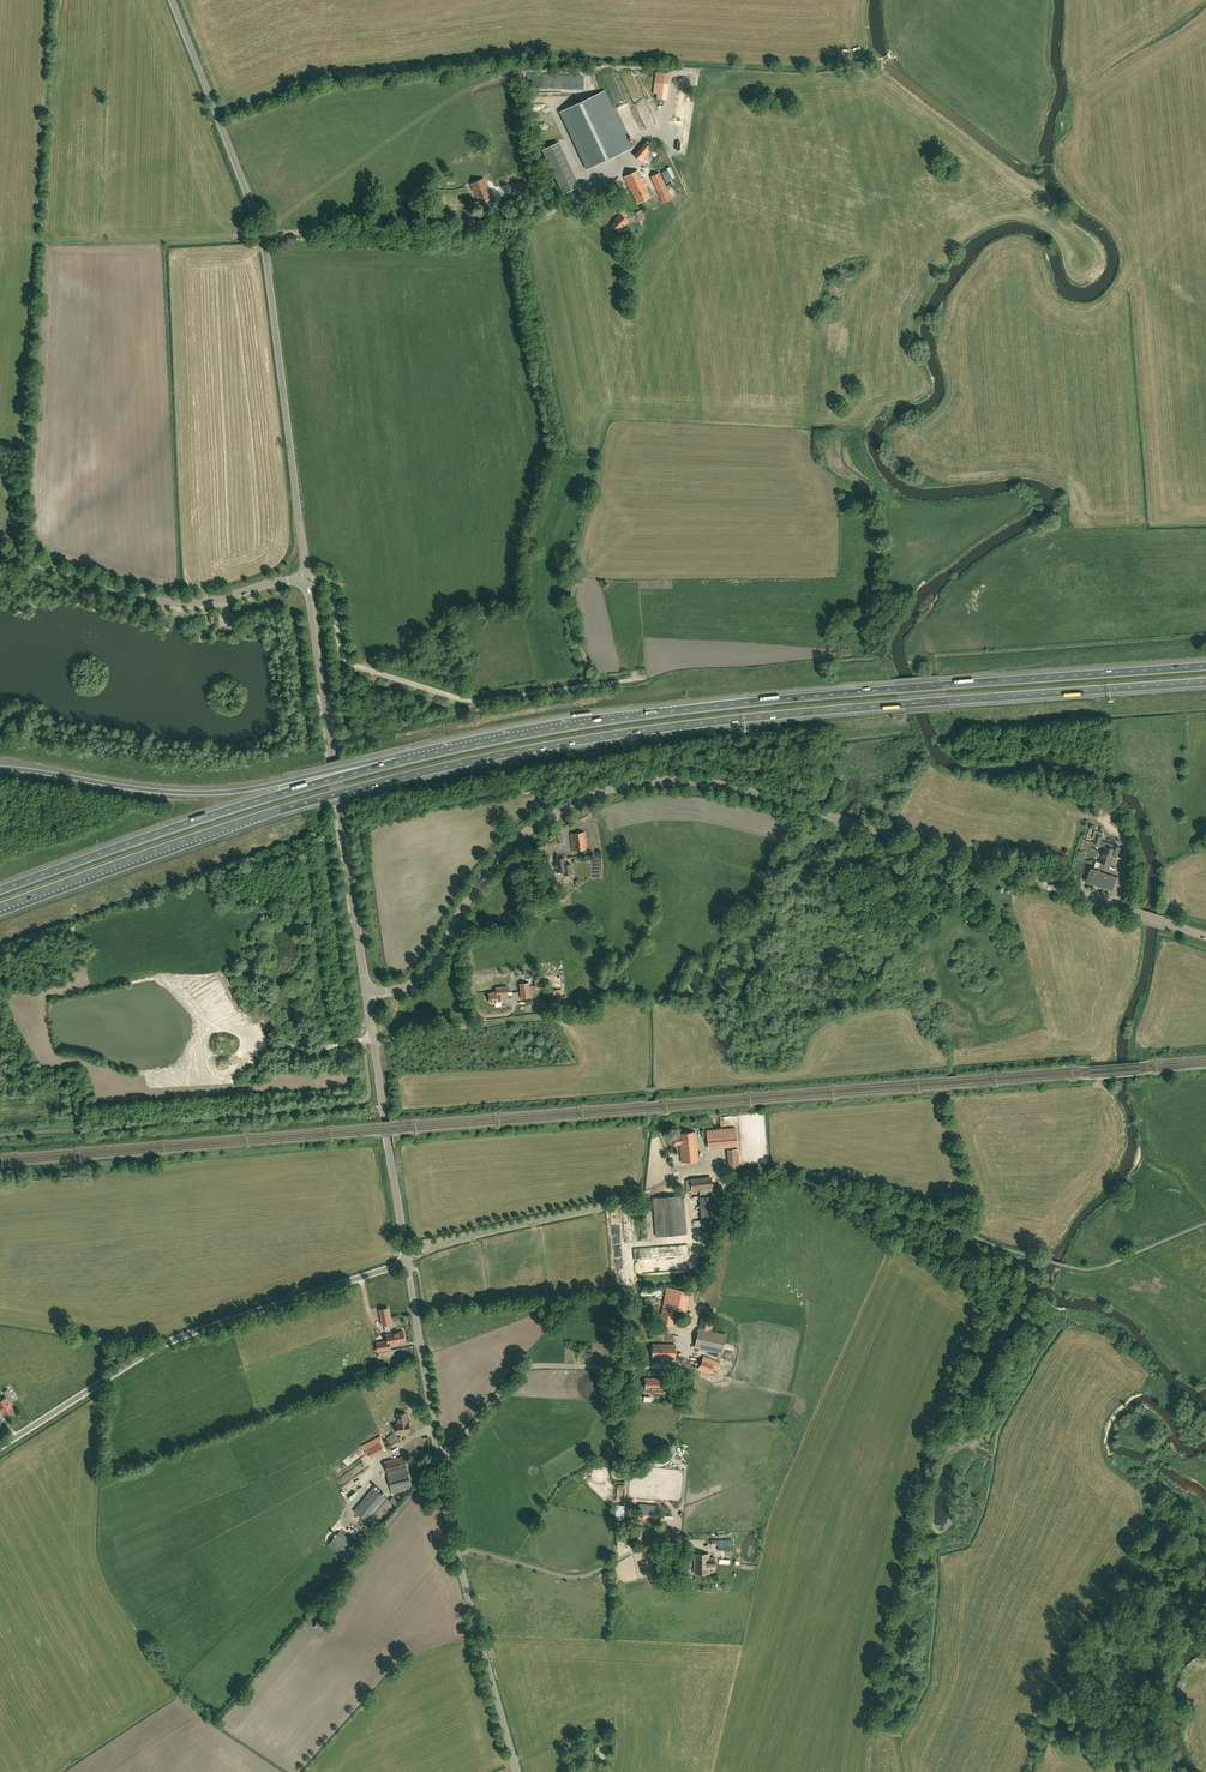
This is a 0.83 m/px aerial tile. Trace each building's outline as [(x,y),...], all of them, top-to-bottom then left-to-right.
[(656,71),(653,93),(657,93),(657,99),(667,100),(670,73),(656,71)] [(631,148),(604,90),(561,110),(588,168),(631,148)] [(580,187),(561,142),(544,149),(560,190),(561,190),(563,194),(580,187)] [(635,155),(642,162),(654,148),(647,142),(635,155)] [(671,167),(662,171),(667,182),(676,178),(671,167)] [(637,203),(650,197),(638,170),(624,177),(630,190),(631,189),(637,203)] [(651,176),(663,203),(672,199),(659,172),(651,176)] [(492,198),(484,178),(471,184),(479,203),(492,198)] [(513,183),(515,193),(527,190),(525,181),(513,183)] [(447,199),(458,199),(457,189),(446,190),(447,199)] [(641,210),(635,214),(640,221),(646,218),(641,210)] [(431,222),(430,213),(421,214),(423,224),(431,222)] [(478,214),(467,215),(469,227),(479,225),(478,214)] [(618,231),(628,221),(620,214),(616,218),(617,219),(611,225),(618,231)] [(570,834),(573,851),(587,849),(585,832),(570,834)] [(1093,843),(1100,845),(1103,837),(1095,835),(1093,843)] [(1120,847),(1102,841),(1101,845),(1105,847),(1100,862),(1096,860),(1093,868),(1091,867),(1086,882),(1113,891),(1117,876),(1118,871),(1110,868),(1115,852),(1118,853),(1120,847)] [(1085,861),(1087,852),(1079,850),(1077,858),(1085,861)] [(563,875),(566,875),(572,874),(570,864),(565,865),(564,858),(555,859),(557,872),(563,871),(563,875)] [(592,860),(592,877),(600,877),(599,860),(592,860)] [(555,876),(547,877),(549,890),(557,889),(555,876)] [(563,892),(554,893),(556,900),(564,899),(563,892)] [(521,999),(530,998),(529,983),(519,984),(521,999)] [(496,988),(496,992),(488,993),(489,1002),(501,1001),(501,996),(508,995),(507,986),(496,988)] [(549,1000),(558,999),(558,990),(548,990),(549,1000)] [(737,1147),(737,1140),(735,1127),(707,1130),(709,1149),(737,1147)] [(699,1160),(696,1131),(678,1133),(679,1137),(675,1137),(676,1143),(680,1142),(682,1162),(699,1160)] [(737,1149),(728,1150),(730,1167),(739,1166),(737,1149)] [(692,1190),(691,1180),(686,1180),(687,1193),(692,1192),(692,1198),(718,1195),(718,1190),(713,1190),(712,1188),(692,1190)] [(686,1234),(683,1195),(653,1198),(656,1236),(686,1234)] [(699,1197),(702,1232),(715,1231),(713,1209),(717,1208),(716,1196),(699,1197)] [(667,1287),(663,1306),(685,1310),(688,1291),(667,1287)] [(382,1325),(391,1323),(388,1307),(379,1309),(382,1325)] [(675,1310),(663,1308),(660,1322),(672,1325),(675,1310)] [(675,1325),(689,1328),(690,1320),(676,1317),(675,1325)] [(699,1329),(695,1347),(722,1353),(726,1334),(699,1329)] [(391,1349),(390,1344),(405,1341),(403,1331),(385,1334),(387,1341),(376,1343),(377,1351),(391,1349)] [(652,1344),(652,1347),(651,1347),(650,1348),(650,1352),(651,1353),(652,1353),(652,1357),(675,1358),(675,1345),(652,1344)] [(720,1363),(715,1360),(704,1356),(699,1369),(710,1374),(713,1366),(718,1369),(720,1363)] [(358,1380),(369,1378),(366,1368),(356,1371),(358,1380)] [(695,1383),(698,1376),(689,1373),(686,1380),(695,1383)] [(658,1378),(645,1378),(645,1389),(652,1389),(652,1392),(665,1392),(665,1384),(658,1384),(658,1378)] [(6,1397),(0,1401),(0,1409),(0,1408),(5,1416),(14,1410),(6,1397)] [(410,1431),(408,1421),(407,1422),(406,1413),(397,1414),(398,1423),(396,1423),(397,1433),(410,1431)] [(386,1438),(390,1443),(396,1439),(393,1434),(386,1438)] [(381,1436),(363,1444),(369,1457),(387,1449),(381,1436)] [(387,1473),(407,1468),(404,1457),(384,1462),(387,1473)] [(387,1473),(392,1494),(412,1489),(407,1468),(387,1473)] [(343,1491),(347,1495),(355,1488),(351,1484),(343,1491)] [(367,1522),(387,1498),(374,1487),(354,1511),(367,1522)] [(392,1497),(389,1500),(390,1501),(396,1506),(399,1503),(392,1497)] [(637,1520),(657,1522),(658,1506),(655,1506),(655,1505),(645,1504),(639,1504),(637,1520)] [(622,1520),(623,1528),(630,1527),(634,1527),(633,1519),(631,1519),(627,1519),(622,1520)] [(337,1534),(328,1544),(349,1561),(350,1559),(357,1551),(337,1534)] [(717,1540),(717,1550),(733,1550),(733,1540),(717,1540)] [(709,1554),(694,1554),(694,1573),(709,1573),(709,1554)] [(317,1619),(317,1620),(314,1627),(326,1632),(329,1624),(317,1619)]
